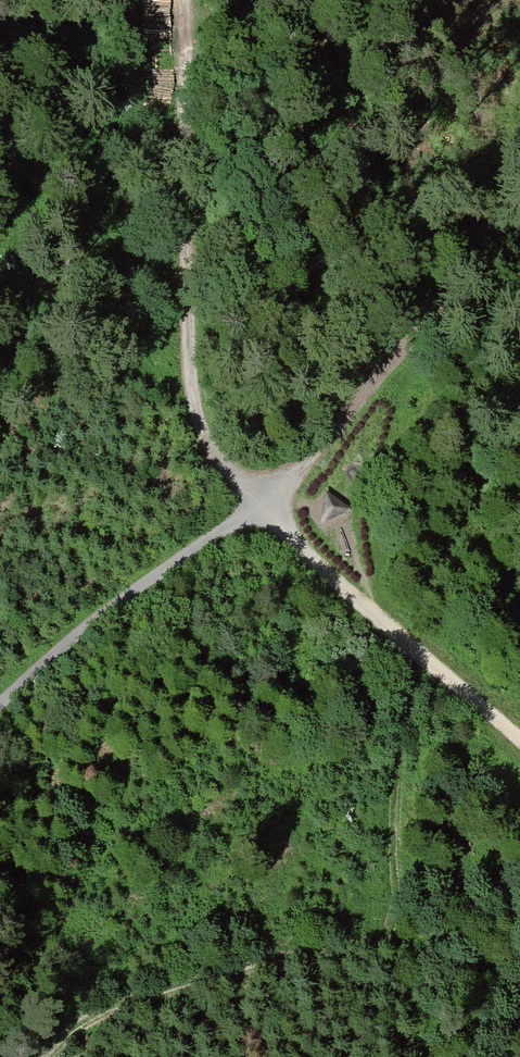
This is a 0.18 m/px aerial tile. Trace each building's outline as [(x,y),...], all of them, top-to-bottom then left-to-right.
[(322,495),(320,529),(352,515),(322,495)]
